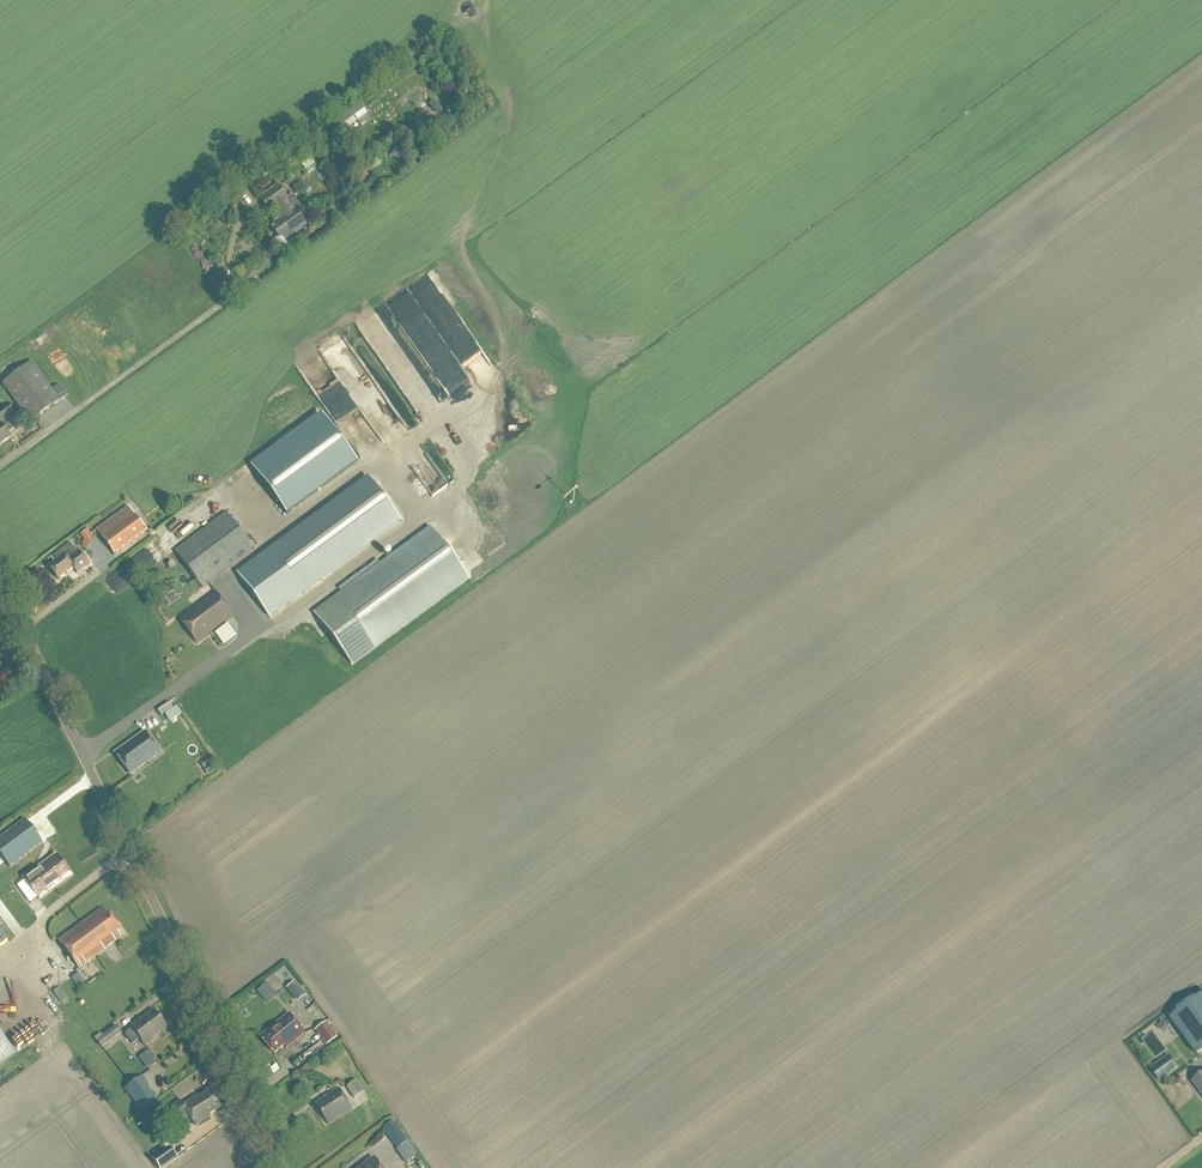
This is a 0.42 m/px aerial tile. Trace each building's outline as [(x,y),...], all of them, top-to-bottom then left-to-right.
[(357,121),(361,127),(373,119),(361,102),(334,122),(342,132),(357,121)] [(306,172),(316,167),(311,158),(301,163),(306,172)] [(289,200),(278,185),(259,199),(269,213),(275,209),(281,218),(273,225),(275,228),(272,230),(278,238),(273,242),(279,251),(287,245),(284,241),(307,226),(295,209),(292,211),(286,202),(289,200)] [(387,305),(427,369),(452,354),(466,377),(486,365),(432,278),(387,305)] [(304,376),(314,393),(338,379),(328,363),(336,358),(341,366),(350,360),(355,367),(359,364),(345,340),(306,364),(311,371),(304,376)] [(2,385),(18,407),(14,410),(11,406),(9,408),(7,406),(0,411),(0,426),(0,446),(10,438),(7,434),(14,429),(9,422),(22,412),(30,424),(60,402),(31,363),(2,385)] [(321,414),(250,466),(287,516),(357,463),(321,414)] [(400,522),(368,479),(238,575),(270,618),(400,522)] [(95,530),(113,555),(145,531),(127,507),(95,530)] [(254,551),(225,511),(174,550),(203,589),(254,551)] [(351,666),(468,580),(431,530),(315,616),(351,666)] [(94,542),(87,531),(80,536),(85,543),(82,545),(85,549),(94,542)] [(75,552),(76,552),(70,543),(55,554),(58,559),(47,567),(56,580),(72,569),(75,575),(88,567),(80,554),(77,556),(75,552)] [(232,615),(216,594),(179,621),(195,643),(232,615)] [(214,633),(223,646),(236,637),(227,624),(214,633)] [(14,685),(11,682),(14,680),(8,670),(0,676),(0,694),(14,685)] [(175,708),(166,715),(170,721),(180,714),(175,708)] [(144,731),(143,732),(115,752),(129,773),(130,774),(160,753),(144,731)] [(208,760),(201,764),(208,775),(215,771),(208,760)] [(43,844),(25,820),(0,839),(0,856),(10,869),(43,844)] [(39,901),(72,877),(56,855),(23,879),(39,901)] [(117,933),(121,930),(108,913),(104,916),(101,910),(58,942),(79,970),(121,938),(117,933)] [(78,975),(72,979),(80,991),(86,986),(78,975)] [(266,984),(256,992),(262,999),(272,991),(266,984)] [(296,996),(300,1000),(304,997),(304,996),(308,993),(305,989),(296,996)] [(1170,1019),(1196,1055),(1201,1051),(1201,996),(1170,1019)] [(152,1039),(166,1029),(152,1010),(130,1026),(132,1029),(124,1035),(132,1046),(140,1040),(145,1047),(153,1041),(152,1039)] [(286,1048),(304,1034),(288,1014),(260,1037),(274,1055),(284,1046),(286,1048)] [(1170,1027),(1162,1022),(1159,1026),(1167,1031),(1170,1027)] [(102,1049),(122,1034),(114,1023),(102,1032),(105,1035),(102,1037),(101,1034),(94,1039),(102,1049)] [(326,1023),(315,1031),(326,1047),(338,1038),(326,1023)] [(16,1058),(11,1050),(0,1036),(0,1070),(16,1058)] [(143,1063),(148,1070),(157,1064),(152,1057),(143,1063)] [(1170,1075),(1160,1062),(1150,1070),(1159,1083),(1170,1075)] [(88,1074),(92,1080),(97,1077),(93,1070),(88,1074)] [(1191,1080),(1201,1096),(1201,1073),(1191,1080)] [(140,1110),(156,1098),(142,1078),(125,1090),(132,1099),(140,1110)] [(347,1088),(354,1100),(365,1094),(357,1082),(347,1088)] [(352,1110),(338,1089),(314,1105),(328,1126),(352,1110)] [(220,1108),(210,1092),(198,1099),(197,1097),(183,1107),(180,1103),(167,1112),(176,1125),(188,1117),(196,1128),(210,1117),(209,1115),(220,1108)] [(140,1110),(132,1099),(127,1103),(128,1104),(121,1109),(126,1117),(123,1119),(126,1123),(141,1112),(140,1110)] [(383,1130),(397,1149),(408,1142),(393,1122),(383,1130)] [(178,1159),(169,1148),(152,1160),(158,1167),(166,1167),(178,1159)] [(361,1167),(380,1167),(373,1159),(361,1167)]
